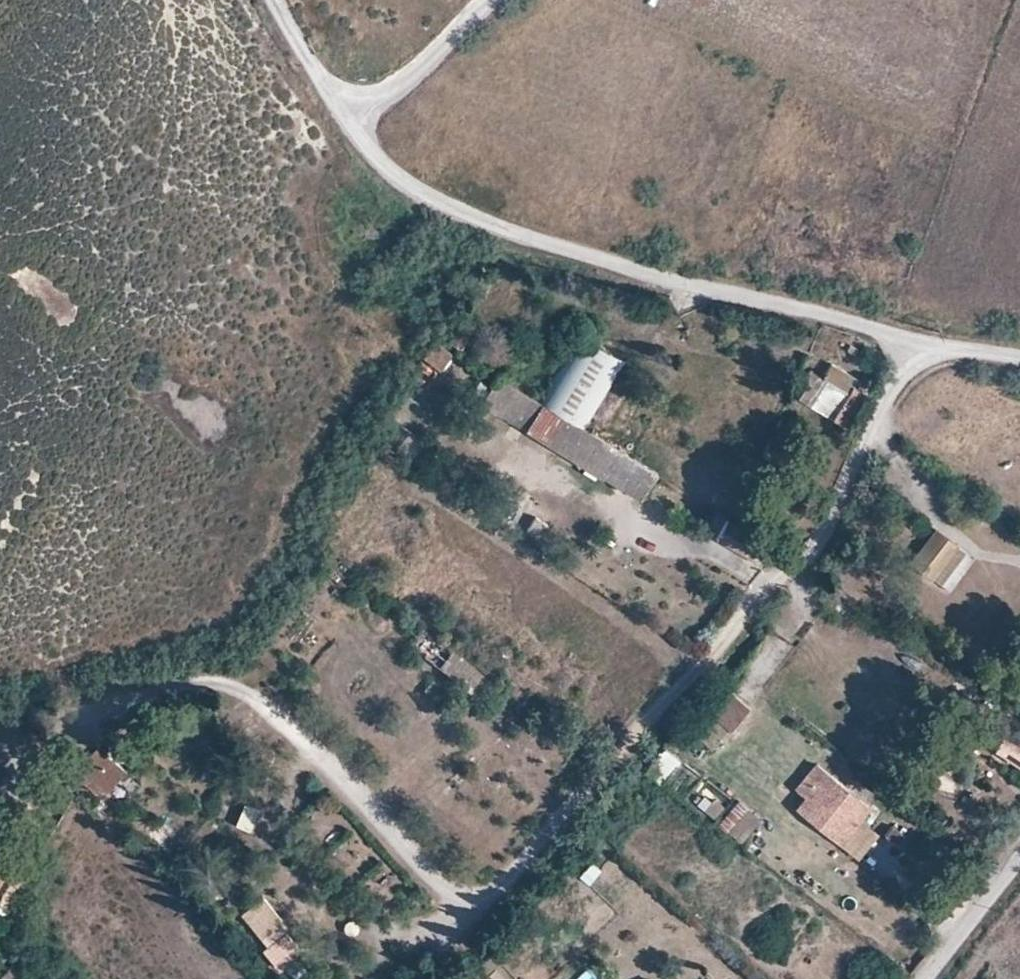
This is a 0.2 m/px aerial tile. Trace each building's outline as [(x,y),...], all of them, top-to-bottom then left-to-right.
[(424,357),(444,368),(454,349),(435,338),(424,357)] [(585,338),(545,404),(588,429),(627,362),(585,338)] [(806,400),(840,419),(859,386),(834,372),(822,393),(812,388),(806,400)] [(588,429),(545,404),(503,379),(487,408),(647,504),(664,475),(588,429)] [(968,557),(931,528),(907,558),(944,587),(968,557)] [(691,725),(713,743),(755,692),(738,679),(711,713),(704,710),(691,725)] [(1011,737),(1001,752),(1019,764),(1019,743),(1011,737)] [(665,786),(683,760),(670,751),(651,777),(665,786)] [(816,765),(783,804),(837,848),(862,818),(870,810),(816,765)] [(733,791),(713,818),(736,836),(756,810),(733,791)] [(239,830),(256,834),(262,810),(244,806),(239,830)] [(881,834),(862,818),(837,848),(856,864),(881,834)] [(8,875),(0,869),(0,888),(8,875)] [(269,897),(243,914),(282,972),(308,955),(269,897)] [(572,978),(593,978),(596,976),(586,966),(572,978)]
